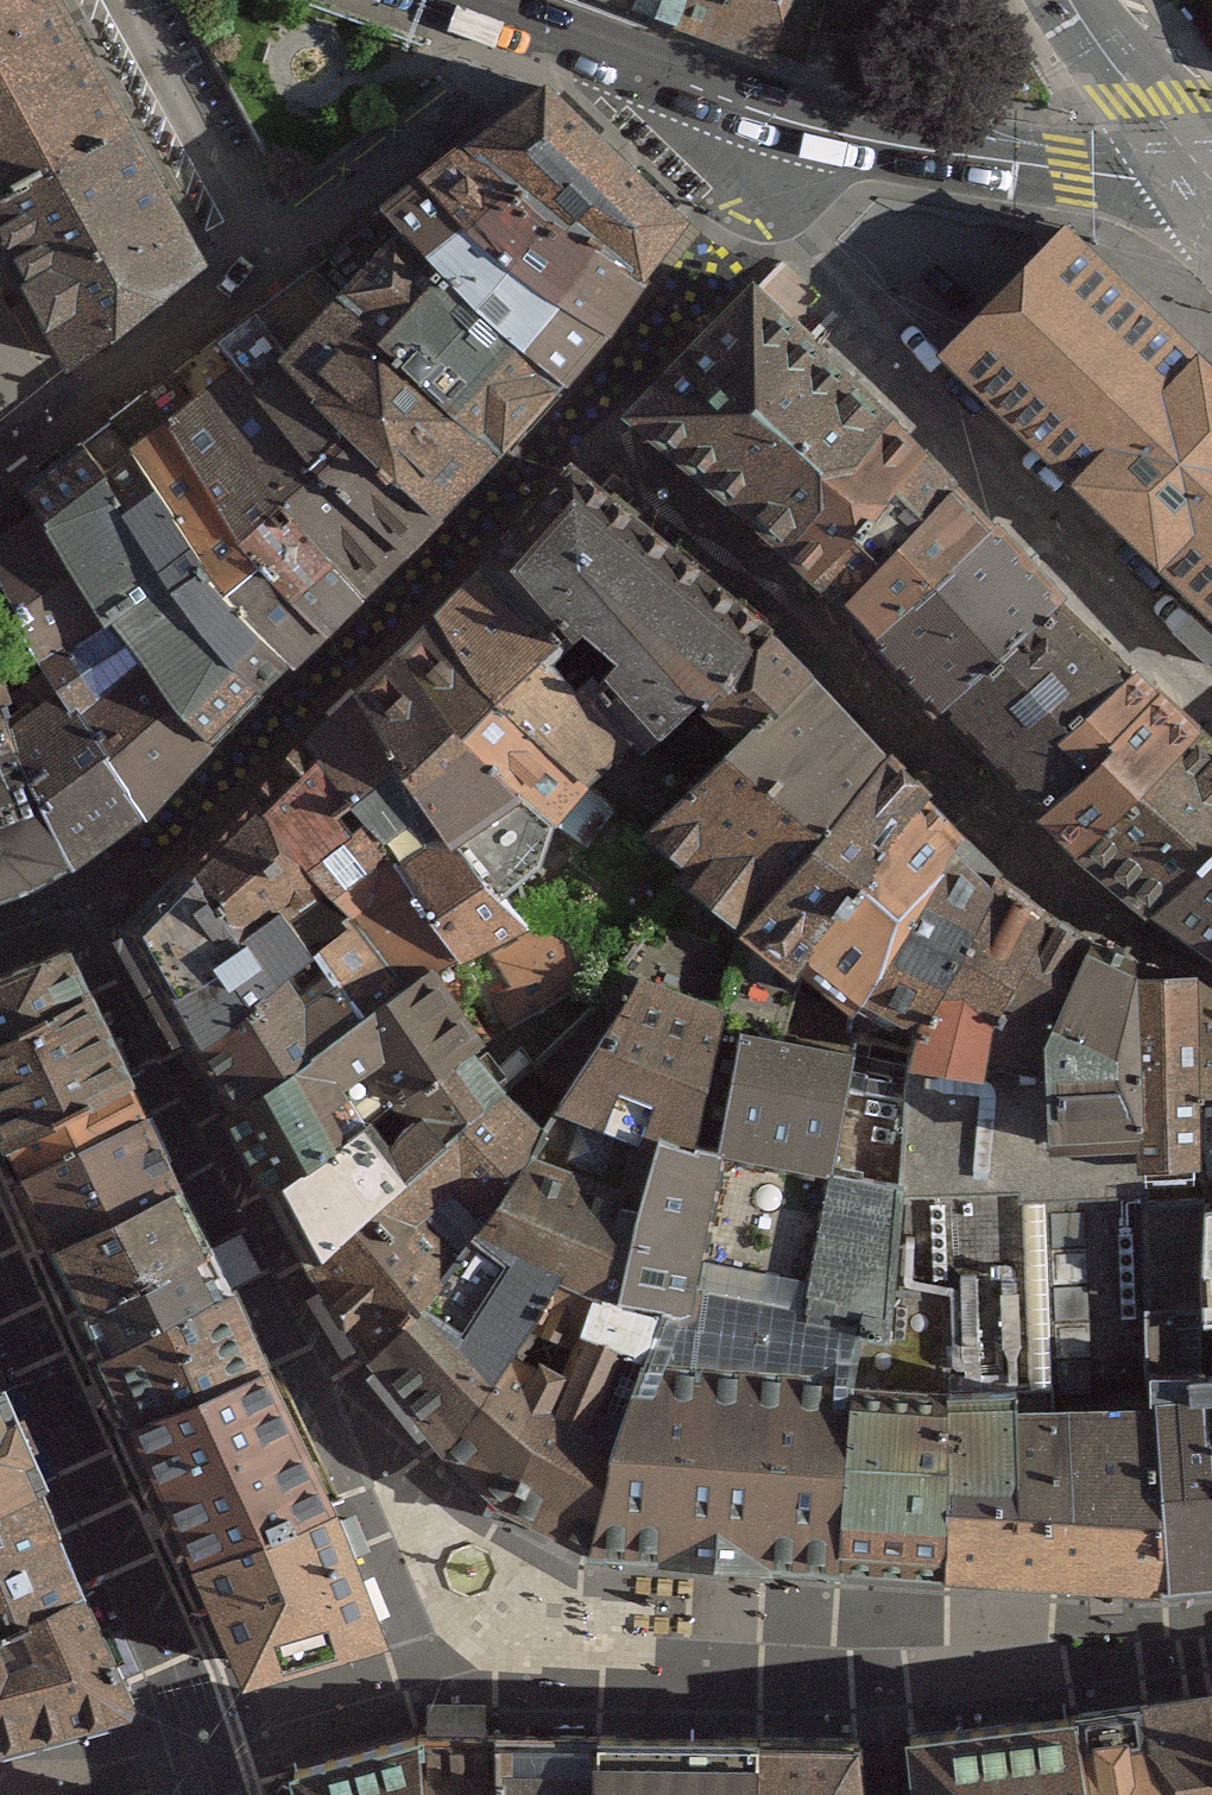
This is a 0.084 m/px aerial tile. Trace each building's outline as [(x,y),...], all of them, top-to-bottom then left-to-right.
[(134,124),(90,44),(66,0),(0,0),(0,197),(134,124)] [(768,45),(780,9),(784,0),(644,0),(768,45)] [(551,88),(481,142),(654,273),(695,219),(630,156),(560,88),(551,88)] [(82,361),(174,291),(211,262),(189,222),(134,124),(0,197),(0,214),(14,239),(28,264),(39,284),(50,303),(60,322),(82,361)] [(481,142),(439,175),(617,326),(635,300),(654,273),(481,142)] [(439,175),(399,206),(573,377),(592,355),(617,326),(439,175)] [(399,206),(322,265),(508,449),(541,413),(573,377),(399,206)] [(950,353),(1211,604),(1211,368),(1068,230),(1009,292),(950,353)] [(322,265),(263,311),(297,351),(295,352),(449,513),(491,467),(508,449),(322,265)] [(989,494),(755,267),(632,394),(862,616),(989,494)] [(263,311),(188,369),(371,590),(389,573),(429,533),(449,513),(295,352),(297,351),(263,311)] [(188,369),(158,392),(337,625),(354,608),(371,590),(188,369)] [(158,392),(120,420),(300,660),(318,643),(337,625),(158,392)] [(106,431),(93,441),(272,684),(282,676),(300,660),(120,420),(106,431)] [(62,465),(34,487),(51,510),(118,617),(122,614),(221,735),(257,699),(272,684),(93,441),(62,465)] [(589,467),(505,575),(589,654),(613,640),(646,669),(614,686),(650,747),(660,765),(720,711),(799,640),(589,467)] [(989,494),(862,616),(903,659),(1030,537),(989,494)] [(0,513),(0,545),(3,549),(30,526),(25,519),(36,510),(25,495),(3,511),(0,513)] [(30,526),(3,549),(22,595),(58,660),(55,662),(156,806),(182,778),(221,735),(122,614),(118,617),(51,510),(30,526)] [(903,659),(962,721),(1090,598),(1030,537),(903,659)] [(505,575),(459,621),(601,795),(650,747),(614,686),(600,699),(575,670),(589,654),(505,575)] [(962,721),(1067,829),(1125,774),(1098,746),(1167,679),(1090,598),(962,721)] [(459,621),(418,654),(569,830),(601,795),(459,621)] [(21,736),(11,697),(21,689),(0,633),(0,743),(21,736)] [(844,683),(799,640),(720,711),(761,754),(844,683)] [(418,654),(373,693),(456,820),(526,901),(564,868),(569,830),(418,654)] [(21,689),(11,697),(21,736),(80,862),(134,822),(156,806),(55,662),(21,689)] [(1098,746),(1125,774),(1194,707),(1167,679),(1098,746)] [(919,760),(844,683),(761,754),(651,839),(770,937),(919,760)] [(373,693),(321,742),(411,856),(438,834),(456,820),(373,693)] [(1106,870),(1211,769),(1211,725),(1194,707),(1125,774),(1067,829),(1106,870)] [(0,743),(0,770),(45,881),(80,862),(21,736),(0,743)] [(321,742),(267,798),(342,896),(351,905),(413,864),(411,856),(321,742)] [(960,798),(919,760),(770,937),(825,981),(951,809),(960,798)] [(1171,915),(1211,881),(1211,769),(1106,870),(1142,895),(1171,915)] [(45,881),(0,770),(0,898),(45,881)] [(267,798),(207,856),(266,939),(304,914),(342,896),(267,798)] [(994,844),(951,809),(825,981),(889,1024),(897,1010),(984,861),(994,844)] [(449,852),(420,874),(482,964),(549,934),(526,901),(456,820),(438,834),(449,852)] [(137,933),(213,1068),(344,962),(304,914),(266,939),(207,856),(137,933)] [(1027,888),(984,861),(897,1010),(965,1040),(1027,888)] [(342,896),(304,914),(344,962),(390,1025),(451,980),(482,964),(420,874),(413,864),(351,905),(342,896)] [(1171,915),(1211,941),(1211,881),(1171,915)] [(1082,923),(1027,888),(965,1040),(947,1076),(1026,1083),(1029,1066),(1037,1028),(1082,923)] [(1122,956),(1082,923),(1037,1028),(1029,1066),(1088,1080),(1088,1044),(1122,956)] [(451,980),(499,1037),(590,994),(590,971),(590,950),(579,937),(561,932),(549,934),(482,964),(451,980)] [(0,976),(0,1120),(24,1174),(18,1177),(53,1247),(179,1184),(67,948),(0,976)] [(1178,984),(1122,956),(1088,1044),(1088,1080),(1083,1157),(1177,1155),(1160,1067),(1178,984)] [(213,1068),(249,1128),(390,1025),(344,962),(213,1068)] [(249,1128),(293,1200),(394,1131),(374,1091),(400,1076),(423,1110),(424,1112),(495,1060),(509,1050),(499,1037),(451,980),(390,1025),(249,1128)] [(1178,984),(1160,1067),(1177,1155),(1175,1173),(1211,1173),(1211,986),(1178,984)] [(659,986),(567,1137),(680,1155),(682,1144),(727,1153),(750,1036),(745,1015),(659,986)] [(880,1060),(750,1036),(727,1153),(756,1158),(858,1177),(880,1060)] [(424,1112),(423,1110),(394,1131),(434,1184),(528,1098),(495,1060),(424,1112)] [(932,1073),(945,1194),(917,1339),(893,1335),(850,1364),(955,1381),(1017,1367),(1021,1402),(1161,1403),(1150,1344),(1211,1341),(1211,1173),(1175,1173),(1177,1155),(1083,1157),(1088,1080),(1029,1066),(1026,1083),(947,1076),(932,1073)] [(331,1277),(389,1364),(488,1270),(529,1216),(567,1137),(528,1098),(434,1184),(331,1277)] [(293,1200),(331,1277),(434,1184),(394,1131),(293,1200)] [(529,1216),(488,1270),(592,1287),(649,1320),(680,1155),(567,1137),(529,1216)] [(727,1153),(682,1144),(680,1155),(649,1320),(722,1334),(756,1158),(727,1153)] [(945,1194),(858,1177),(830,1323),(893,1335),(917,1339),(945,1194)] [(179,1184),(53,1247),(134,1418),(266,1365),(179,1184)] [(389,1364),(468,1463),(592,1287),(488,1270),(389,1364)] [(534,1519),(594,1541),(649,1320),(592,1287),(468,1463),(534,1519)] [(720,1549),(839,1557),(850,1364),(746,1339),(722,1334),(649,1320),(594,1541),(720,1549)] [(1211,1573),(1211,1341),(1150,1344),(1161,1403),(1166,1576),(1211,1573)] [(839,1557),(942,1563),(955,1381),(850,1364),(839,1557)] [(266,1365),(134,1418),(248,1669),(382,1629),(361,1573),(329,1499),(266,1365)] [(942,1563),(1166,1576),(1161,1403),(1021,1402),(1017,1367),(955,1381),(942,1563)] [(81,1589),(0,1394),(0,1626),(81,1589)] [(0,1626),(0,1741),(128,1706),(131,1697),(81,1589),(0,1626)] [(1076,1692),(1095,1794),(1211,1794),(1211,1682),(1076,1692)] [(1076,1692),(910,1712),(918,1794),(1095,1794),(1076,1692)] [(290,1743),(299,1794),(496,1794),(497,1719),(427,1726),(424,1709),(290,1743)] [(497,1719),(496,1794),(595,1794),(595,1733),(497,1719)] [(596,1720),(595,1733),(595,1794),(762,1794),(761,1719),(596,1720)] [(761,1719),(762,1794),(868,1794),(862,1720),(761,1719)]
